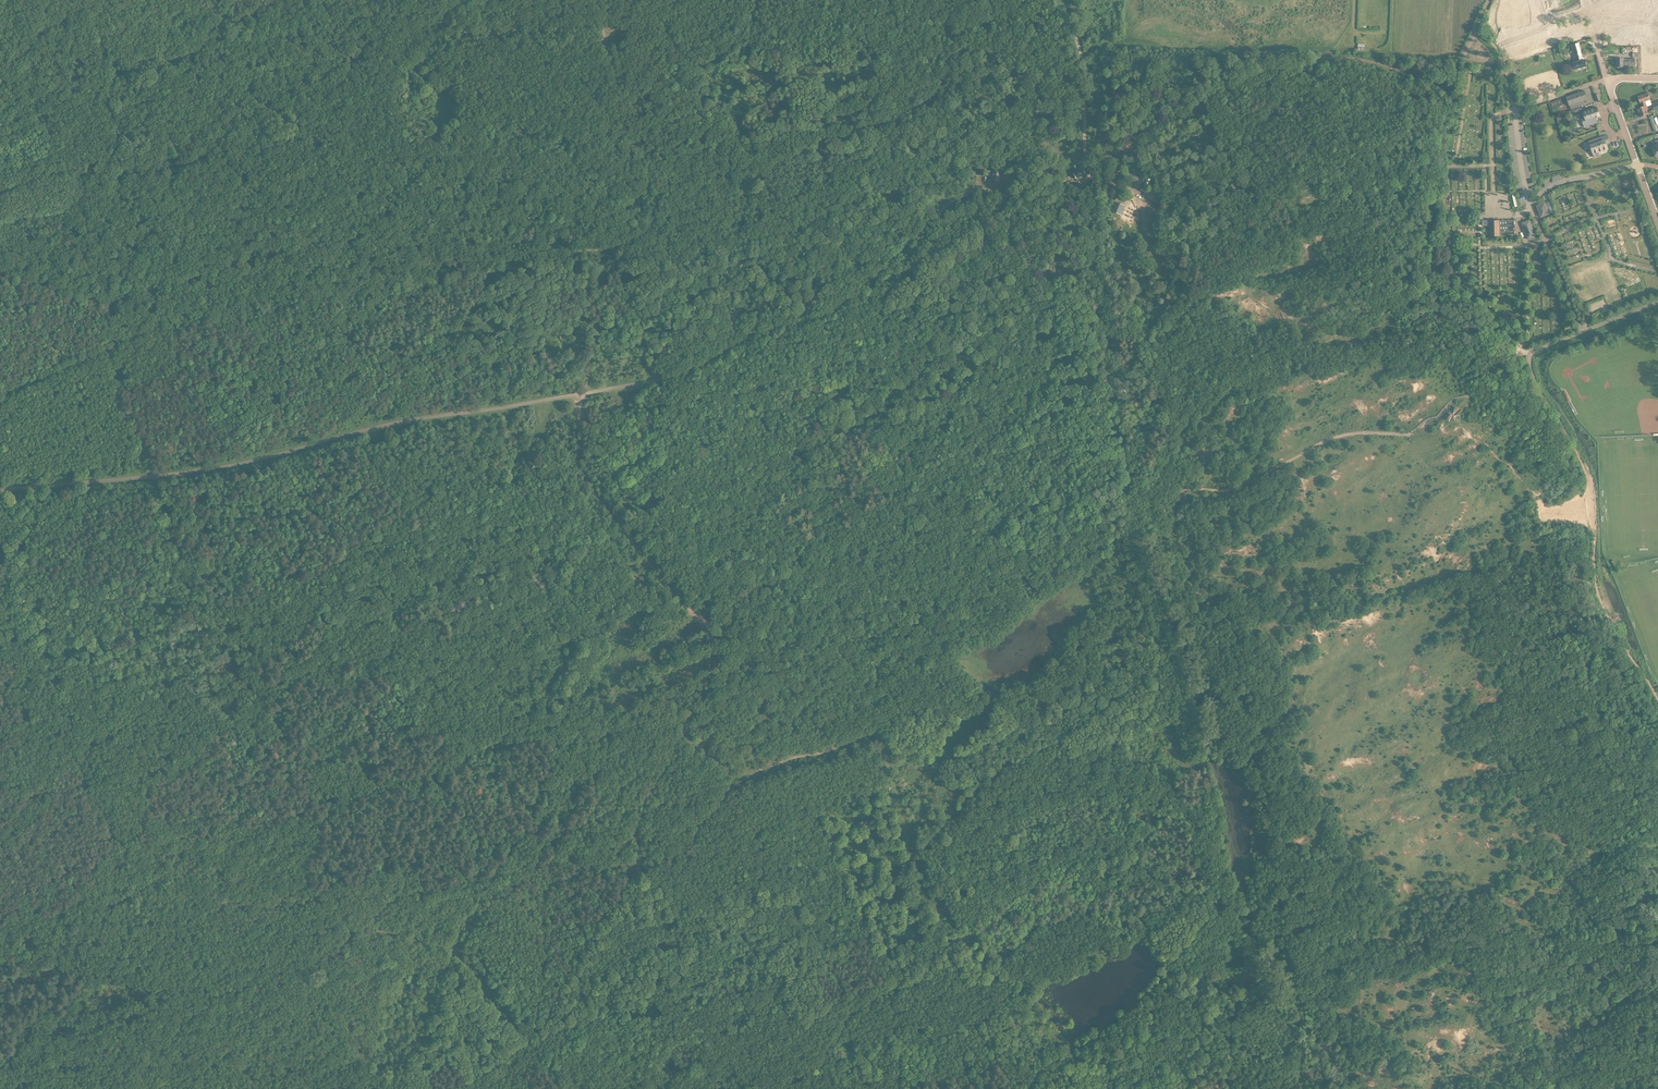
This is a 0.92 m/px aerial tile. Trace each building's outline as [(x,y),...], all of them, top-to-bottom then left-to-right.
[(1531,9),(1517,13),(1520,22),(1534,18),(1531,9)] [(1499,12),(1498,24),(1504,25),(1504,28),(1509,28),(1510,12),(1499,12)] [(1580,19),(1565,23),(1566,28),(1567,31),(1572,30),(1577,29),(1579,38),(1584,37),(1582,27),(1583,27),(1580,19)] [(1624,22),(1621,36),(1630,37),(1633,24),(1624,22)] [(1646,25),(1643,27),(1645,31),(1646,32),(1649,39),(1652,37),(1657,35),(1657,34),(1653,27),(1651,23),(1646,25)] [(1545,39),(1517,44),(1518,48),(1518,49),(1518,51),(1524,50),(1525,52),(1539,49),(1540,51),(1547,49),(1545,39)] [(1575,59),(1574,60),(1577,69),(1586,66),(1585,60),(1583,60),(1579,43),(1572,45),(1575,59)] [(1616,58),(1616,67),(1624,67),(1624,65),(1635,65),(1635,59),(1624,60),(1624,58),(1616,58)] [(1552,73),(1543,76),(1546,87),(1547,87),(1549,86),(1555,84),(1551,73),(1552,73)] [(1536,78),(1529,81),(1532,89),(1540,87),(1540,89),(1546,87),(1543,76),(1536,78)] [(1569,105),(1571,110),(1582,106),(1580,101),(1587,99),(1584,91),(1566,97),(1569,105)] [(1648,93),(1637,97),(1640,103),(1642,107),(1636,109),(1638,113),(1639,113),(1640,117),(1647,114),(1646,110),(1647,110),(1644,101),(1650,99),(1648,93)] [(1560,99),(1550,103),(1552,109),(1563,105),(1560,99)] [(1582,112),(1584,118),(1581,119),(1584,127),(1590,125),(1597,122),(1595,118),(1600,116),(1597,107),(1582,112)] [(1654,132),(1657,131),(1652,116),(1648,117),(1654,132)] [(1609,141),(1607,135),(1590,141),(1591,145),(1589,145),(1594,157),(1599,155),(1598,152),(1608,149),(1605,142),(1609,141)] [(1082,169),(1074,174),(1072,175),(1075,179),(1076,178),(1084,174),(1082,169)] [(1127,170),(1124,178),(1136,183),(1139,175),(1127,170)] [(992,181),(999,182),(1000,172),(993,171),(987,171),(987,176),(993,176),(992,181)] [(1111,211),(1120,214),(1123,206),(1115,202),(1111,211)] [(1544,203),(1536,206),(1541,217),(1548,214),(1544,203)] [(1124,227),(1128,220),(1116,214),(1112,221),(1124,227)] [(1514,220),(1490,221),(1482,221),(1482,226),(1490,225),(1490,236),(1507,236),(1507,235),(1514,234),(1514,231),(1515,231),(1514,224),(1514,220)] [(1535,236),(1529,220),(1521,223),(1528,239),(1535,236)]
